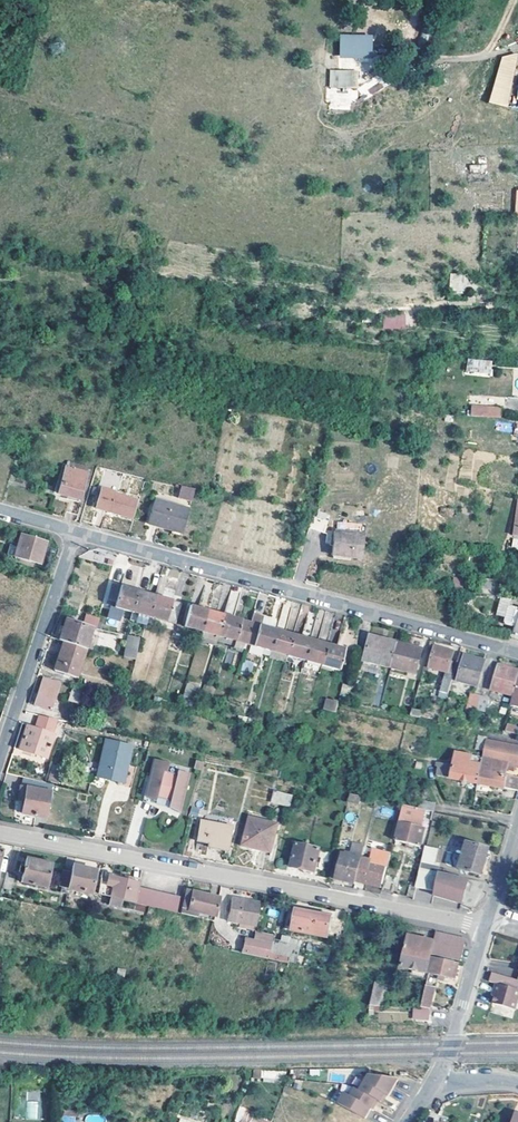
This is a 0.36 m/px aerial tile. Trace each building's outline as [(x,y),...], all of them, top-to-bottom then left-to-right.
[(338,38),(338,61),(371,61),(371,38),(338,38)] [(508,107),(517,59),(517,56),(501,52),(490,103),(508,107)] [(329,87),(356,87),(356,70),(329,70),(329,87)] [(350,100),(357,100),(357,89),(345,89),(328,89),(328,109),(350,109),(350,100)] [(460,290),(461,276),(450,275),(450,290),(460,290)] [(405,329),(405,314),(383,314),(383,329),(405,329)] [(485,361),(468,359),(467,371),(484,372),(485,361)] [(492,361),(485,361),(484,372),(491,373),(492,361)] [(499,408),(470,406),(470,416),(499,417),(499,408)] [(88,474),(66,467),(58,494),(79,501),(88,474)] [(196,487),(182,484),(179,496),(193,500),(196,487)] [(116,492),(103,488),(97,508),(132,519),(138,500),(116,494),(116,492)] [(190,508),(157,498),(147,528),(182,537),(190,508)] [(315,512),(309,528),(325,533),(330,517),(315,512)] [(365,535),(335,531),(332,555),(363,559),(365,535)] [(47,542),(22,534),(15,557),(38,564),(40,554),(44,555),(47,542)] [(132,612),(138,590),(113,583),(107,605),(132,612)] [(147,625),(149,616),(155,595),(138,590),(132,612),(130,620),(147,625)] [(155,595),(149,616),(176,624),(183,603),(155,595)] [(202,631),(209,610),(191,605),(185,627),(202,631)] [(513,607),(509,626),(517,629),(517,608),(513,607)] [(209,610),(202,631),(219,636),(226,615),(209,610)] [(271,651),(277,629),(262,625),(264,616),(254,613),(251,622),(245,644),(271,651)] [(66,641),(87,648),(93,628),(96,629),(97,628),(99,618),(88,614),(84,625),(68,619),(60,640),(65,642),(66,642),(66,641)] [(251,622),(226,615),(219,636),(245,644),(251,622)] [(288,656),(294,634),(277,629),(271,651),(288,656)] [(305,661),(311,639),(294,634),(288,656),(305,661)] [(141,638),(130,635),(125,657),(137,660),(137,659),(141,638)] [(391,668),(398,643),(372,636),(365,661),(391,668)] [(305,661),(322,665),(328,644),(311,639),(305,661)] [(78,678),(87,648),(66,641),(66,642),(65,642),(56,671),(78,678)] [(423,649),(398,643),(391,668),(416,675),(423,649)] [(346,648),(328,644),(322,665),(339,670),(346,648)] [(456,671),(458,663),(452,661),(454,652),(435,647),(430,667),(446,672),(439,697),(448,699),(456,671)] [(458,663),(456,671),(460,672),(458,682),(479,687),(485,662),(461,654),(458,663)] [(391,668),(365,661),(364,664),(390,671),(391,668)] [(499,665),(492,690),(513,696),(517,679),(517,670),(499,665)] [(62,681),(44,677),(35,704),(52,710),(62,681)] [(85,691),(74,687),(69,702),(80,705),(85,691)] [(469,709),(478,711),(482,696),(472,694),(469,709)] [(482,696),(478,711),(486,713),(490,699),(482,696)] [(339,700),(328,697),(326,702),(338,706),(339,700)] [(423,712),(413,710),(411,716),(421,719),(423,712)] [(40,715),(36,729),(53,734),(58,719),(40,715)] [(36,729),(28,726),(20,749),(47,758),(55,735),(53,734),(36,729)] [(508,726),(507,734),(517,735),(517,734),(517,728),(508,726)] [(100,765),(104,766),(110,740),(106,739),(100,765)] [(110,740),(104,766),(102,777),(124,782),(132,745),(110,740)] [(483,758),(478,784),(505,789),(504,788),(517,791),(517,777),(506,775),(507,769),(516,770),(516,766),(517,767),(517,747),(486,740),(484,751),(483,758)] [(478,784),(483,758),(457,753),(454,765),(437,762),(436,766),(440,767),(438,776),(452,778),(451,779),(478,784)] [(168,811),(180,815),(191,775),(179,770),(178,774),(167,771),(169,762),(154,758),(142,804),(154,807),(155,804),(168,805),(168,811)] [(202,770),(205,762),(197,760),(194,768),(202,770)] [(47,782),(29,778),(27,787),(51,792),(52,784),(47,782)] [(27,787),(22,786),(19,801),(24,802),(23,813),(46,818),(51,792),(27,787)] [(290,807),(292,794),(272,790),(270,802),(290,807)] [(363,796),(351,794),(348,804),(361,804),(363,796)] [(422,800),(420,808),(426,810),(435,811),(436,803),(422,800)] [(405,805),(397,841),(420,848),(425,828),(421,827),(426,810),(420,808),(405,805)] [(230,820),(206,815),(204,821),(229,826),(230,820)] [(279,825),(250,818),(243,846),(272,853),(279,825)] [(204,821),(202,821),(198,840),(210,843),(209,847),(228,850),(232,827),(229,826),(204,821)] [(490,849),(468,843),(460,870),(482,876),(490,849)] [(320,849),(297,844),(292,868),(304,870),(304,871),(305,873),(311,874),(313,872),(315,873),(320,849)] [(420,869),(438,872),(440,865),(433,863),(434,859),(431,859),(433,849),(426,847),(420,869)] [(5,878),(7,872),(10,863),(0,860),(2,850),(0,850),(0,877),(5,878)] [(362,858),(341,853),(335,879),(355,884),(356,882),(362,858)] [(43,861),(27,858),(26,867),(21,866),(20,872),(24,873),(22,882),(47,888),(52,863),(50,863),(50,861),(49,859),(44,858),(43,859),(43,861)] [(365,858),(362,858),(356,882),(381,888),(383,884),(360,879),(365,858)] [(372,860),(365,858),(360,879),(383,884),(387,867),(371,863),(372,860)] [(66,872),(62,888),(92,895),(97,870),(74,865),(72,873),(66,872)] [(420,869),(417,883),(416,887),(435,891),(439,872),(438,872),(420,869)] [(16,874),(7,872),(5,878),(3,888),(13,890),(16,874)] [(136,903),(139,889),(141,880),(106,872),(104,883),(100,882),(98,895),(111,897),(123,900),(136,903)] [(434,897),(451,901),(463,904),(469,882),(458,878),(458,877),(439,872),(435,891),(434,897)] [(397,877),(386,874),(382,890),(393,893),(397,877)] [(416,887),(417,883),(411,882),(407,896),(413,897),(416,887)] [(180,898),(139,889),(136,903),(137,903),(149,906),(176,912),(180,898)] [(219,898),(187,890),(181,913),(214,921),(219,898)] [(121,908),(123,900),(111,897),(109,905),(121,908)] [(261,903),(232,897),(228,921),(239,923),(256,927),(261,903)] [(136,903),(123,900),(121,908),(135,911),(137,903),(136,903)] [(322,916),(297,911),(292,932),(328,939),(332,916),(323,914),(322,916)] [(255,932),(255,931),(256,927),(239,923),(238,929),(255,932)] [(276,935),(255,931),(255,932),(254,935),(253,940),(245,938),(241,952),(257,956),(269,959),(276,935)] [(437,935),(435,942),(432,955),(463,961),(466,945),(464,941),(437,935)] [(432,957),(432,955),(435,942),(410,936),(403,968),(413,971),(428,974),(432,957)] [(459,965),(433,960),(430,974),(440,976),(440,981),(443,982),(444,977),(456,980),(459,965)] [(428,974),(413,971),(412,977),(427,981),(428,974)] [(497,985),(494,994),(496,995),(496,996),(496,998),(493,1005),(515,1012),(517,1004),(517,991),(517,990),(517,980),(493,972),(490,983),(497,985)] [(386,985),(375,983),(370,1006),(380,1008),(386,985)] [(435,989),(427,988),(423,1009),(431,1010),(435,989)] [(431,1010),(414,1008),(412,1018),(428,1021),(431,1010)] [(391,1098),(400,1081),(371,1076),(362,1091),(357,1088),(352,1097),(346,1093),(339,1104),(367,1120),(378,1101),(383,1104),(387,1096),(391,1098)] [(39,1119),(37,1091),(26,1092),(28,1119),(39,1119)]
